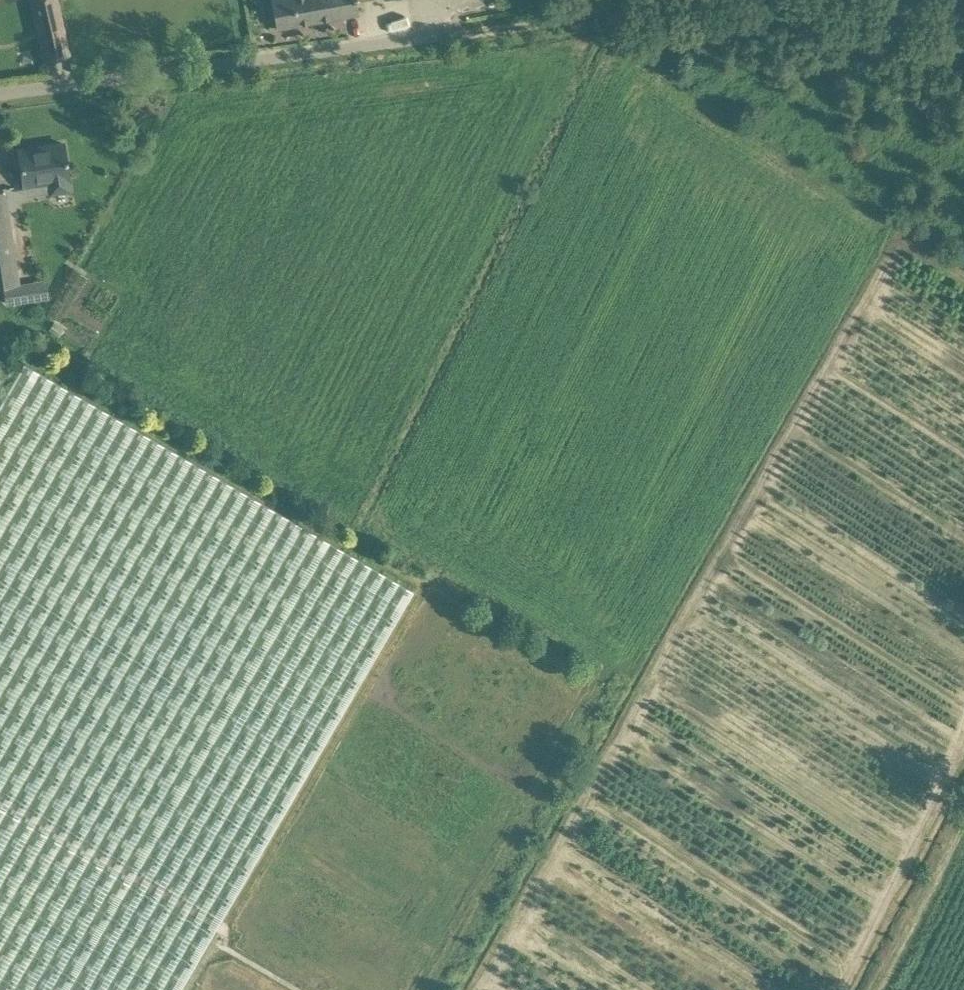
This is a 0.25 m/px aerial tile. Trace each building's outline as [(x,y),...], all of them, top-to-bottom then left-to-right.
[(64,38),(56,0),(32,0),(41,43),(64,38)] [(273,8),(276,28),(359,13),(356,0),(271,0),(273,8)] [(69,178),(67,162),(64,143),(46,145),(47,149),(20,153),(19,149),(18,150),(22,169),(24,185),(47,182),(48,192),(49,195),(71,191),(69,178)] [(0,189),(0,287),(3,286),(6,303),(27,300),(49,297),(46,280),(24,283),(18,283),(16,269),(7,208),(4,188),(0,189)] [(412,590),(25,363),(0,405),(0,989),(178,989),(412,590)]
